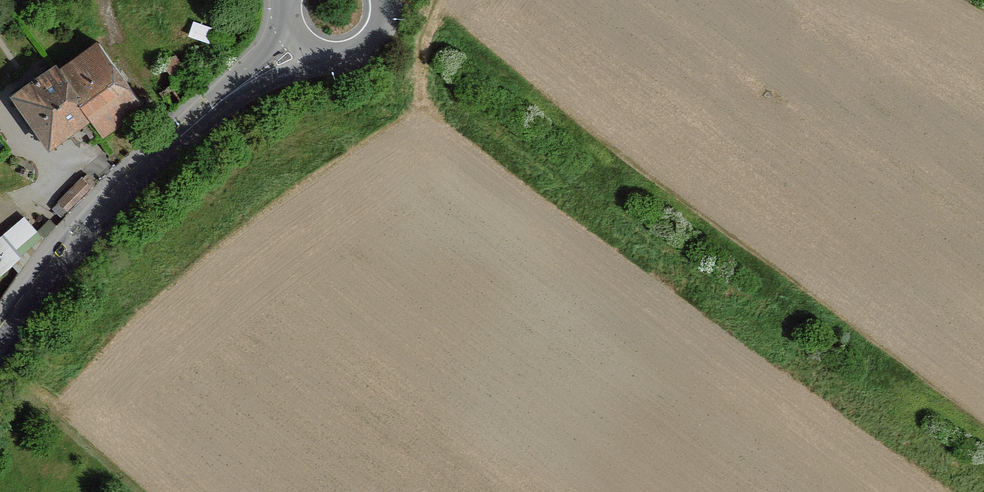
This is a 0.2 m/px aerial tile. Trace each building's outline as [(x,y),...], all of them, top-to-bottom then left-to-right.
[(144,104),(99,43),(59,70),(92,115),(103,132),(144,104)] [(92,115),(59,70),(55,65),(14,94),(50,145),(92,115)] [(96,184),(86,175),(55,208),(64,216),(96,184)] [(43,239),(24,217),(3,235),(22,257),(43,239)]
